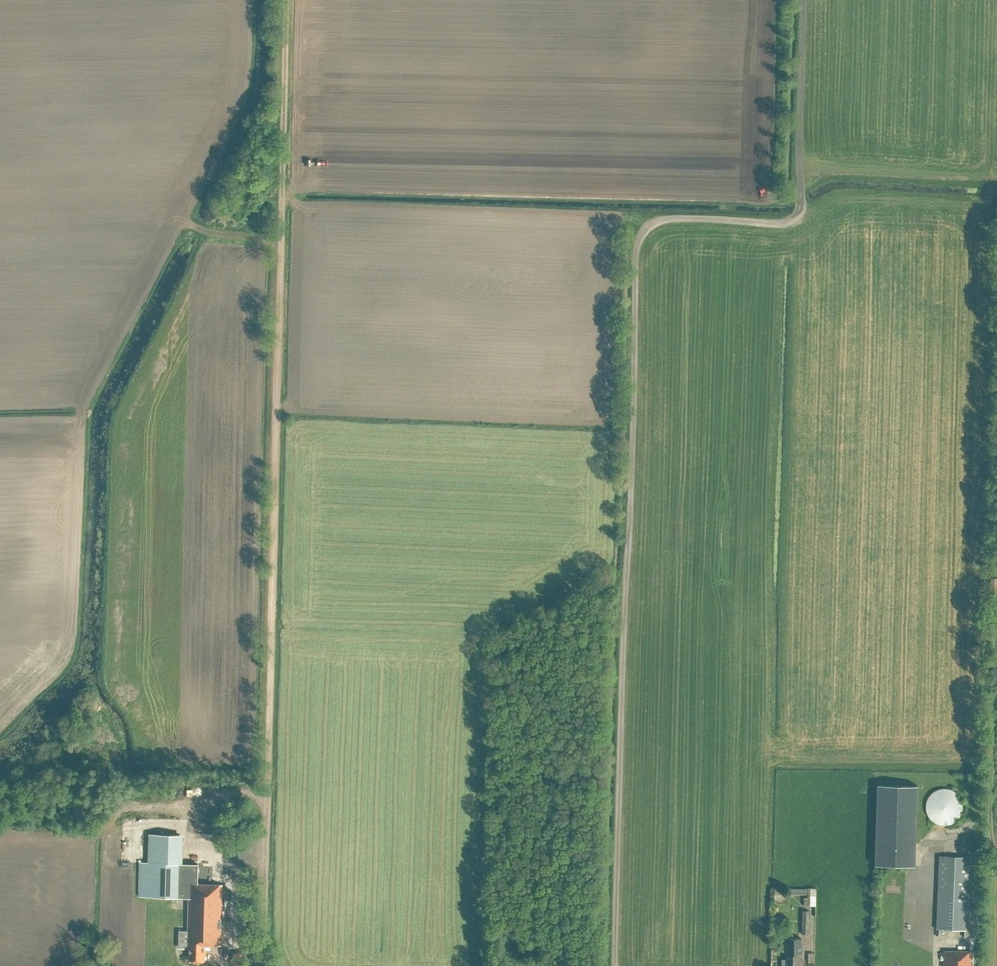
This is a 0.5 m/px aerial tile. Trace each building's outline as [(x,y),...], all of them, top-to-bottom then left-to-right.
[(915,865),(918,785),(877,783),(874,864),(915,865)] [(935,790),(931,793),(928,797),(926,803),(926,808),(927,813),(930,817),(934,821),(939,823),(944,824),(949,824),(954,822),(958,818),(961,814),(963,809),(963,804),(961,799),(959,794),(955,791),(950,788),(945,787),(940,788),(935,790)] [(978,937),(979,908),(970,907),(971,856),(939,855),(936,928),(965,930),(964,937),(978,937)] [(176,897),(189,897),(189,883),(199,883),(199,863),(140,861),(139,896),(176,897)] [(189,883),(189,897),(188,930),(179,929),(179,943),(188,943),(188,947),(189,947),(189,959),(205,960),(205,944),(221,944),(222,883),(199,883),(189,883)] [(815,905),(816,888),(807,887),(807,904),(815,905)] [(788,959),(782,960),(782,965),(799,965),(799,954),(801,954),(802,939),(786,939),(786,953),(788,953),(788,959)] [(971,950),(944,950),(944,965),(971,965),(971,950)] [(246,964),(246,953),(234,953),(234,964),(246,964)]
